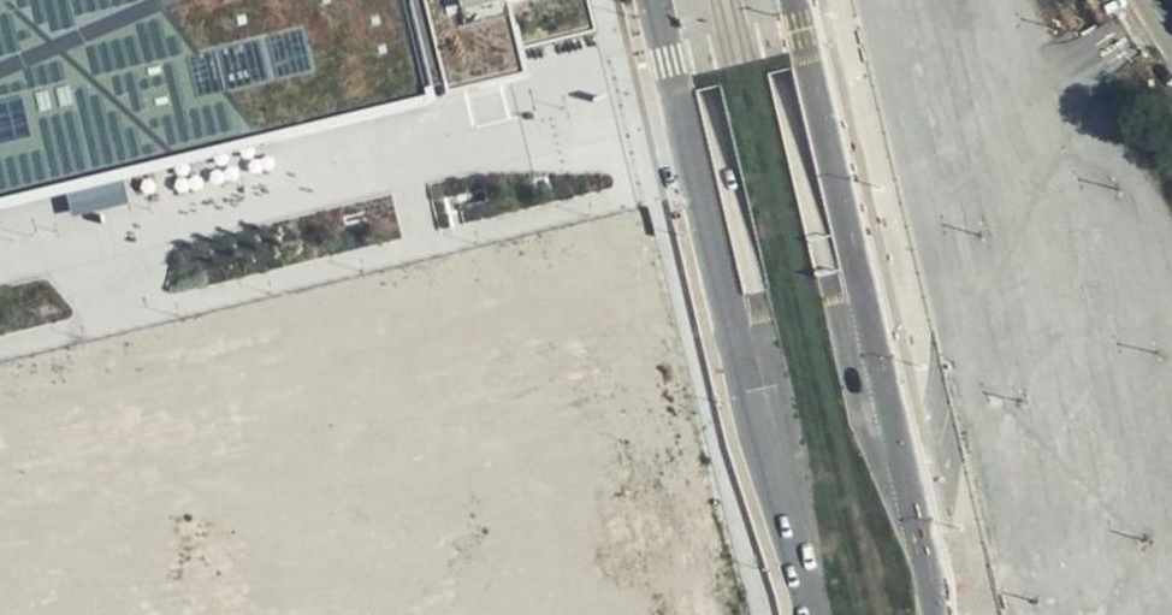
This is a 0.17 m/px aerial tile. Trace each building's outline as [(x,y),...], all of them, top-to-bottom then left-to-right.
[(90,192),(270,149),(410,115),(383,0),(0,0),(0,213),(90,192)] [(445,94),(529,74),(523,49),(598,31),(591,0),(422,0),(445,94)]
